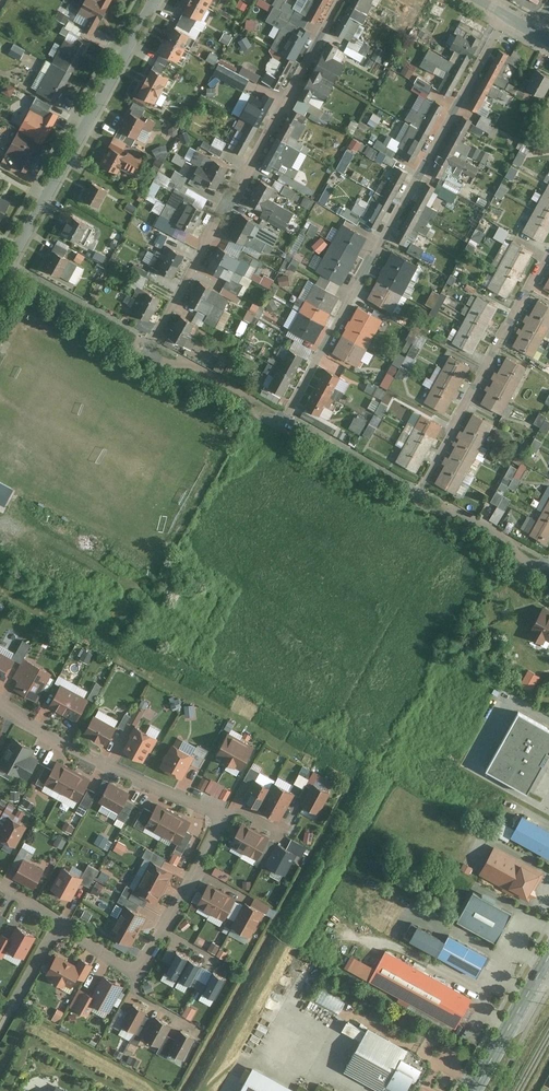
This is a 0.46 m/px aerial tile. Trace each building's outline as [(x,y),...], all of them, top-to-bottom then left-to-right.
[(93,0),(86,0),(78,13),(90,19),(83,30),(93,35),(108,8),(93,0)] [(207,9),(190,0),(188,0),(182,12),(196,19),(200,22),(207,9)] [(207,9),(212,0),(190,0),(207,9)] [(328,0),(306,0),(299,13),(316,22),(328,0)] [(349,5),(365,13),(372,0),(352,0),(349,5)] [(365,13),(349,5),(335,33),(350,41),(365,13)] [(295,61),(311,33),(279,16),(281,11),(273,6),(265,21),(280,29),(270,48),(285,56),(295,61)] [(196,19),(182,12),(178,19),(192,26),(196,19)] [(247,28),(257,30),(259,20),(249,18),(247,28)] [(188,34),(192,26),(178,19),(174,27),(188,34)] [(173,26),(166,39),(182,47),(189,35),(188,34),(174,27),(173,26)] [(222,41),(231,44),(235,35),(225,31),(222,41)] [(465,69),(481,40),(467,32),(464,37),(457,34),(450,48),(455,51),(449,61),(465,69)] [(241,40),(245,49),(253,46),(249,36),(241,40)] [(52,65),(71,75),(88,44),(78,39),(75,44),(66,39),(52,65)] [(182,47),(166,39),(160,52),(177,61),(184,49),(182,47)] [(329,42),(312,71),(333,83),(344,64),(332,58),(339,47),(329,42)] [(14,44),(8,54),(19,60),(25,50),(14,44)] [(373,57),(383,62),(389,50),(379,45),(373,57)] [(465,69),(449,61),(428,50),(420,67),(433,74),(437,67),(446,72),(437,90),(450,98),(465,69)] [(509,55),(500,50),(484,79),(493,84),(494,83),(505,89),(509,81),(501,76),(509,62),(506,61),(509,55)] [(208,60),(217,64),(221,56),(212,51),(208,60)] [(156,60),(166,66),(169,62),(159,56),(156,60)] [(279,91),(295,61),(285,56),(273,77),(266,73),(261,80),(279,91)] [(156,60),(153,65),(163,71),(166,66),(156,60)] [(71,75),(52,65),(37,92),(57,103),(71,75)] [(149,69),(143,81),(160,91),(167,79),(149,69)] [(548,84),(548,76),(536,69),(526,88),(542,97),(548,84)] [(333,83),(312,71),(298,98),(307,103),(312,95),(324,101),(333,83)] [(493,84),(484,79),(468,107),(477,112),(487,95),(496,100),(498,97),(509,103),(512,97),(492,86),(493,84)] [(154,103),(160,91),(143,81),(136,94),(146,99),(154,103)] [(507,88),(520,94),(523,87),(510,81),(507,88)] [(8,82),(5,92),(14,95),(17,85),(8,82)] [(146,99),(136,94),(132,102),(133,102),(142,107),(146,99)] [(258,128),(274,99),(264,94),(253,114),(244,110),(239,118),(258,128)] [(37,98),(19,130),(44,143),(58,115),(50,111),(53,106),(37,98)] [(429,135),(445,106),(435,101),(425,118),(410,111),(404,122),(411,126),(429,135)] [(131,110),(119,130),(135,139),(141,128),(149,132),(154,123),(145,118),(144,121),(139,118),(144,108),(142,107),(133,102),(129,109),(131,110)] [(302,124),(307,116),(292,109),(276,139),(300,151),(303,145),(289,137),(297,121),(302,124)] [(447,146),(456,151),(467,157),(472,148),(461,142),(473,122),(464,117),(447,146)] [(243,156),(258,128),(239,118),(234,128),(243,133),(234,151),(243,156)] [(414,164),(429,135),(411,126),(398,148),(407,153),(404,158),(414,164)] [(118,129),(113,137),(126,144),(131,146),(135,139),(119,130),(118,129)] [(27,173),(44,143),(19,130),(5,155),(20,163),(17,168),(27,173)] [(206,141),(204,145),(222,155),(229,141),(218,136),(213,145),(206,141)] [(109,149),(120,155),(126,144),(113,137),(108,147),(109,149)] [(350,144),(363,151),(367,144),(355,137),(350,144)] [(296,158),(300,151),(276,139),(261,166),(271,171),(273,168),(277,170),(281,163),(277,160),(282,150),(296,158)] [(375,158),(379,150),(370,145),(366,152),(375,158)] [(447,146),(432,173),(441,179),(449,164),(474,179),(479,169),(454,155),(456,151),(447,146)] [(109,149),(100,165),(115,173),(119,166),(132,173),(140,160),(126,153),(124,157),(120,155),(109,149)] [(346,172),(357,153),(348,149),(338,168),(346,172)] [(197,166),(221,179),(228,168),(196,151),(189,162),(197,166)] [(517,161),(524,164),(528,154),(521,151),(517,161)] [(177,153),(174,160),(185,165),(188,157),(177,153)] [(221,179),(197,166),(187,183),(198,189),(201,184),(215,192),(221,179)] [(392,202),(407,173),(398,168),(388,185),(382,181),(380,185),(371,180),(366,188),(392,202)] [(341,172),(332,180),(338,188),(348,181),(341,172)] [(278,189),(261,180),(255,193),(272,202),(278,189)] [(99,207),(107,191),(90,183),(82,198),(99,207)] [(436,188),(427,183),(412,211),(429,221),(430,218),(434,220),(438,212),(426,206),(436,188)] [(287,184),(283,191),(299,200),(303,193),(287,184)] [(539,202),(548,208),(548,184),(539,202)] [(392,202),(366,188),(364,191),(373,196),(358,221),(377,232),(392,202)] [(165,205),(197,222),(203,210),(192,204),(194,200),(174,189),(165,205)] [(272,202),(255,193),(248,205),(262,212),(259,218),(283,232),(293,213),(272,202)] [(11,204),(0,198),(0,223),(11,204)] [(535,209),(548,217),(548,208),(539,202),(535,209)] [(197,222),(165,205),(159,216),(191,233),(197,222)] [(523,231),(543,242),(548,231),(548,217),(535,209),(523,231)] [(426,227),(429,221),(412,211),(395,242),(404,246),(413,229),(428,238),(432,230),(426,227)] [(279,236),(242,215),(235,227),(273,248),(279,236)] [(93,228),(72,217),(62,236),(83,247),(93,228)] [(321,225),(311,221),(306,232),(316,236),(321,225)] [(332,243),(357,256),(367,238),(342,224),(332,243)] [(270,254),(273,248),(235,227),(229,239),(247,248),(248,247),(260,253),(262,250),(270,254)] [(473,238),(481,242),(485,233),(477,229),(473,238)] [(160,235),(155,243),(163,248),(168,240),(160,235)] [(314,245),(322,252),(331,242),(323,235),(314,245)] [(510,246),(503,260),(523,271),(533,252),(513,241),(510,246)] [(357,256),(332,243),(316,273),(341,286),(357,256)] [(55,245),(51,252),(62,258),(66,251),(55,245)] [(156,250),(154,255),(178,268),(184,257),(166,247),(162,254),(156,250)] [(217,247),(211,259),(243,276),(252,259),(240,253),(238,258),(217,247)] [(393,250),(383,267),(409,281),(418,264),(393,250)] [(62,258),(51,252),(43,269),(68,282),(76,265),(62,258)] [(289,252),(281,269),(285,271),(280,284),(290,288),(303,258),(289,252)] [(178,268),(154,255),(147,266),(172,279),(178,268)] [(238,284),(243,276),(211,259),(205,270),(226,281),(229,283),(230,280),(238,284)] [(499,267),(519,279),(518,279),(521,281),(523,277),(520,275),(523,271),(503,260),(499,267)] [(376,279),(402,293),(409,281),(383,267),(376,279)] [(499,267),(488,287),(508,298),(518,279),(519,279),(499,267)] [(131,299),(154,311),(160,299),(142,289),(148,280),(135,273),(128,286),(136,290),(131,299)] [(376,279),(367,296),(392,310),(402,293),(376,279)] [(229,283),(226,281),(223,288),(237,296),(242,286),(238,284),(230,280),(229,283)] [(220,293),(200,282),(193,294),(223,311),(229,298),(220,293)] [(330,314),(339,298),(314,284),(305,300),(330,314)] [(237,296),(223,288),(220,293),(229,298),(237,303),(240,297),(237,296)] [(435,288),(427,305),(441,311),(449,294),(435,288)] [(214,328),(223,311),(193,294),(187,306),(206,316),(203,322),(214,328)] [(478,296),(467,316),(487,327),(489,323),(492,325),(494,321),(491,319),(498,307),(478,296)] [(154,311),(131,299),(127,307),(131,309),(129,313),(148,322),(154,311)] [(330,314),(305,300),(299,312),(323,325),(330,314)] [(513,346),(533,357),(548,329),(548,305),(539,300),(530,316),(527,315),(523,321),(526,322),(513,346)] [(251,302),(247,320),(254,321),(255,315),(264,317),(266,305),(251,302)] [(24,303),(20,309),(25,312),(28,305),(24,303)] [(357,305),(348,322),(373,335),(382,318),(357,305)] [(312,345),(323,325),(299,312),(288,331),(312,345)] [(467,316),(463,323),(486,335),(488,332),(485,330),(487,327),(467,316)] [(175,329),(197,340),(199,336),(195,334),(199,326),(181,317),(175,329)] [(341,335),(366,348),(373,335),(348,322),(341,335)] [(463,323),(453,342),(472,353),(481,337),(484,338),(486,335),(463,323)] [(197,340),(175,329),(169,339),(191,351),(197,340)] [(341,335),(332,352),(357,365),(366,348),(341,335)] [(410,367),(412,368),(423,347),(414,343),(408,355),(400,351),(382,385),(389,389),(396,375),(404,379),(410,367)] [(293,378),(303,359),(289,351),(284,361),(280,359),(274,368),(293,378)] [(450,355),(444,368),(463,379),(470,367),(450,355)] [(494,379),(481,403),(501,414),(526,368),(507,357),(498,373),(495,372),(492,378),(494,379)] [(315,387),(335,397),(339,399),(343,390),(335,386),(341,375),(326,367),(315,387)] [(283,398),(293,378),(274,368),(270,377),(274,379),(268,390),(283,398)] [(444,368),(435,382),(458,395),(460,391),(457,390),(463,379),(444,368)] [(369,408),(386,415),(390,406),(399,411),(403,403),(393,398),(395,392),(370,381),(366,392),(375,395),(369,408)] [(435,382),(431,389),(451,400),(453,397),(456,398),(458,395),(435,382)] [(315,387),(304,406),(319,414),(324,404),(330,407),(335,397),(315,387)] [(431,389),(425,401),(445,412),(451,400),(431,389)] [(351,428),(362,433),(369,419),(358,413),(351,428)] [(446,464),(443,468),(463,479),(493,424),(474,413),(464,432),(461,430),(457,437),(460,438),(449,457),(447,456),(443,463),(446,464)] [(547,417),(540,413),(534,423),(542,427),(546,419),(547,417)] [(421,415),(396,460),(417,471),(425,456),(428,457),(432,451),(429,449),(442,426),(421,415)] [(542,427),(541,429),(548,433),(548,431),(548,420),(546,419),(542,427)] [(372,438),(379,426),(371,422),(365,434),(372,438)] [(543,442),(535,438),(530,448),(538,452),(543,442)] [(514,460),(521,464),(526,454),(520,451),(514,460)] [(514,477),(520,480),(528,465),(522,462),(518,469),(514,477)] [(514,477),(518,469),(511,465),(506,475),(513,479),(514,477)] [(443,468),(435,482),(455,493),(463,479),(443,468)] [(513,479),(506,475),(502,482),(509,486),(513,479)] [(509,486),(516,490),(522,481),(520,480),(514,477),(513,479),(509,486)] [(5,506),(14,489),(0,482),(0,504),(5,506)] [(509,486),(502,482),(497,491),(504,495),(509,486)] [(504,495),(497,491),(492,501),(499,505),(504,495)] [(504,495),(499,505),(506,510),(512,499),(504,495)] [(499,505),(492,501),(489,507),(496,511),(499,505)] [(506,510),(499,505),(496,511),(491,520),(498,524),(506,510)] [(537,521),(548,528),(548,515),(542,511),(537,521)] [(548,539),(548,528),(537,521),(530,533),(547,543),(548,539)] [(544,607),(530,630),(531,631),(529,635),(544,643),(546,639),(548,640),(548,611),(544,607)] [(21,662),(31,643),(25,640),(15,658),(21,662)] [(0,651),(0,678),(3,680),(15,659),(0,651)] [(38,700),(53,673),(25,658),(14,677),(20,680),(15,688),(38,700)] [(96,700),(104,685),(98,682),(89,697),(96,700)] [(50,706),(64,714),(77,691),(62,684),(50,706)] [(90,699),(77,691),(64,714),(77,722),(90,699)] [(188,719),(198,717),(196,704),(186,705),(188,719)] [(138,724),(145,709),(139,706),(131,721),(138,724)] [(124,728),(131,716),(127,713),(120,726),(124,728)] [(548,755),(548,732),(517,714),(486,768),(528,792),(548,755)] [(107,744),(117,726),(95,715),(86,733),(107,744)] [(146,761),(159,739),(136,727),(123,750),(146,761)] [(230,763),(244,740),(230,733),(216,755),(230,763)] [(35,749),(13,737),(0,763),(0,764),(29,779),(40,758),(32,754),(35,749)] [(256,748),(244,740),(230,763),(243,771),(256,748)] [(201,768),(210,751),(201,747),(197,756),(175,744),(162,768),(184,779),(193,764),(201,768)] [(62,792),(75,769),(58,760),(53,769),(45,783),(62,792)] [(47,766),(37,783),(43,786),(45,783),(53,769),(47,766)] [(262,808),(273,787),(258,779),(262,772),(253,767),(246,779),(253,783),(244,799),(262,808)] [(79,801),(92,779),(75,769),(62,792),(79,801)] [(229,799),(234,788),(205,775),(200,787),(229,799)] [(131,793),(111,781),(99,803),(119,814),(127,799),(131,793)] [(282,819),(296,793),(276,782),(273,787),(262,808),(282,819)] [(322,813),(332,793),(315,784),(305,804),(322,813)] [(89,806),(96,792),(89,789),(82,803),(89,806)] [(136,804),(127,799),(119,814),(117,817),(126,822),(136,804)] [(8,819),(15,807),(9,803),(2,815),(8,819)] [(164,835),(177,812),(160,803),(154,813),(147,826),(164,835)] [(147,826),(154,813),(146,808),(135,825),(144,830),(147,826)] [(179,844),(187,830),(191,820),(177,812),(164,835),(179,844)] [(28,826),(10,816),(0,834),(0,839),(17,848),(28,826)] [(523,816),(511,837),(548,858),(548,830),(523,816)] [(64,827),(73,833),(77,826),(68,821),(64,827)] [(246,851),(258,830),(244,822),(232,844),(246,851)] [(185,852),(194,834),(187,830),(179,844),(177,848),(185,852)] [(259,859),(271,838),(258,830),(246,851),(259,859)] [(101,847),(111,844),(108,833),(98,836),(101,847)] [(61,834),(56,844),(64,847),(69,838),(61,834)] [(119,841),(116,851),(126,854),(129,844),(119,841)] [(33,846),(26,842),(20,855),(27,858),(33,846)] [(288,875),(299,855),(278,843),(267,863),(288,875)] [(545,873),(496,847),(480,874),(530,902),(545,873)] [(153,861),(163,867),(167,859),(148,848),(144,856),(153,861)] [(180,864),(184,856),(176,852),(172,861),(180,864)] [(34,888),(44,870),(25,858),(14,877),(34,888)] [(166,888),(175,873),(163,867),(153,861),(144,877),(166,888)] [(66,868),(53,890),(72,901),(82,883),(90,887),(100,870),(90,865),(83,877),(66,868)] [(229,880),(232,873),(218,865),(214,872),(229,880)] [(104,870),(99,878),(100,879),(93,890),(99,894),(112,875),(104,870)] [(207,877),(223,881),(224,876),(208,872),(207,877)] [(166,888),(144,877),(136,891),(146,896),(158,902),(166,888)] [(213,914),(225,891),(210,883),(198,906),(213,914)] [(128,886),(123,894),(140,904),(141,905),(146,896),(136,891),(128,886)] [(226,921),(238,899),(225,891),(213,914),(226,921)] [(512,913),(474,893),(458,921),(496,943),(512,913)] [(126,905),(136,911),(140,904),(123,894),(119,902),(126,905)] [(253,937),(266,912),(247,902),(234,926),(253,937)] [(118,920),(141,932),(149,918),(136,911),(126,905),(118,920)] [(141,932),(118,920),(110,934),(118,939),(131,946),(132,947),(141,932)] [(39,939),(20,928),(13,940),(5,935),(0,943),(0,956),(5,959),(11,950),(27,959),(39,939)] [(488,959),(451,938),(439,957),(476,979),(488,959)] [(127,953),(131,946),(118,939),(114,946),(127,953)] [(180,979),(191,959),(178,952),(167,972),(180,979)] [(473,1000),(386,952),(370,982),(457,1030),(473,1000)] [(80,967),(59,955),(47,975),(57,980),(56,982),(65,987),(67,985),(73,988),(78,980),(85,983),(93,967),(83,961),(80,967)] [(192,986),(203,966),(191,959),(180,979),(192,986)] [(217,1000),(228,980),(214,973),(204,993),(217,1000)] [(125,987),(106,976),(94,997),(82,990),(71,1007),(88,1017),(95,1006),(111,1014),(125,987)] [(341,1013),(348,1001),(326,989),(319,1002),(341,1013)] [(184,1014),(194,1019),(199,1008),(189,1003),(184,1014)] [(136,1033),(148,1012),(134,1005),(122,1025),(136,1033)] [(61,1022),(65,1010),(58,1008),(54,1020),(61,1022)] [(161,1047),(173,1026),(157,1018),(145,1038),(161,1047)] [(372,1029),(348,1072),(383,1090),(388,1090),(390,1087),(398,1090),(411,1090),(425,1070),(407,1059),(412,1050),(372,1029)] [(185,1060),(196,1039),(181,1032),(170,1052),(185,1060)] [(257,1069),(245,1090),(299,1090),(257,1069)]
